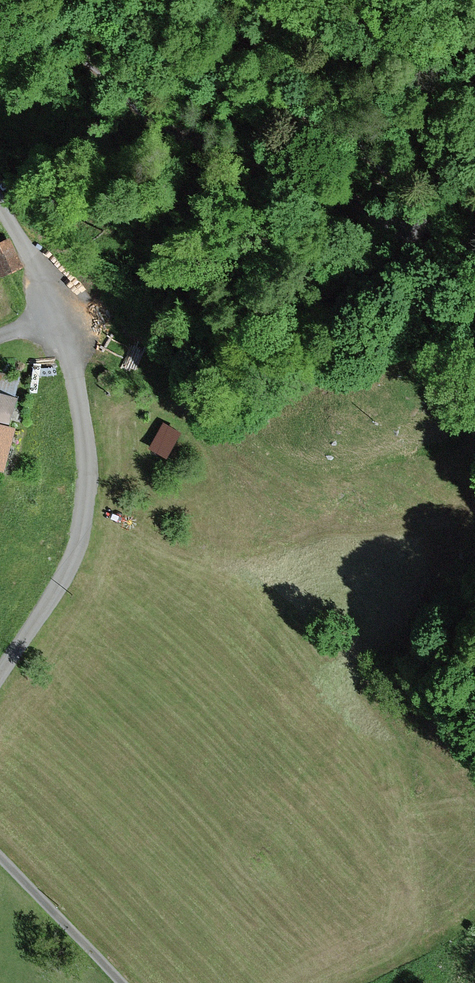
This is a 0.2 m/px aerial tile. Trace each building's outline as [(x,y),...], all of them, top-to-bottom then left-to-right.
[(1,278),(18,270),(7,246),(0,249),(0,276),(1,278)] [(3,474),(15,431),(9,429),(17,400),(13,400),(19,378),(0,373),(0,473),(3,474)] [(177,436),(161,425),(143,452),(160,462),(177,436)]
